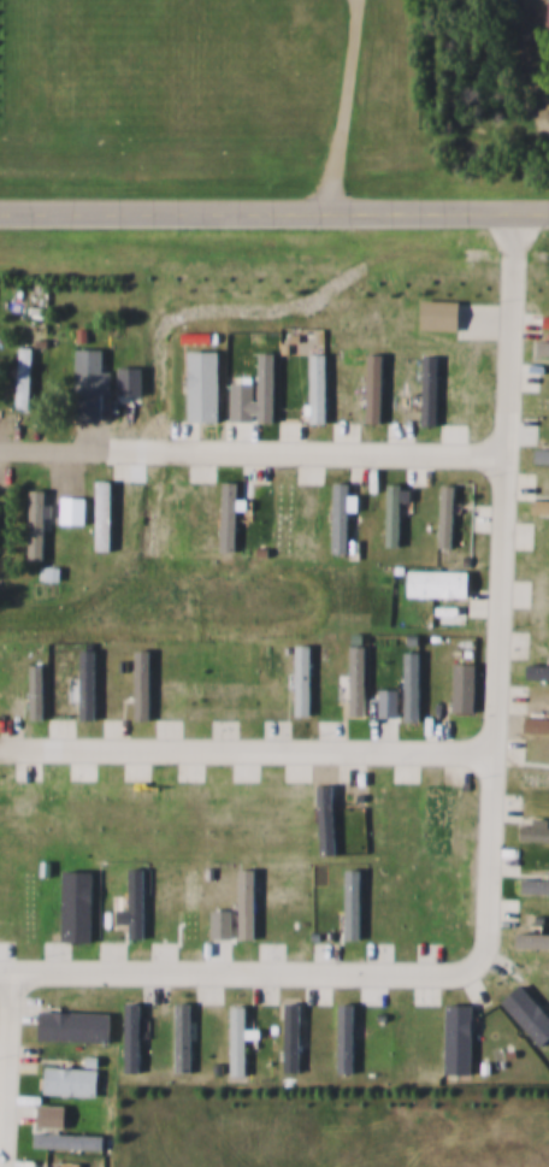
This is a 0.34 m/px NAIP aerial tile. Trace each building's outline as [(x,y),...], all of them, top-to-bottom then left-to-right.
[(34,347),(18,347),(17,407),(33,407),(34,347)] [(106,418),(106,348),(78,348),(78,418),(106,418)] [(28,549),(43,550),(43,523),(57,523),(57,502),(46,501),(46,489),(29,489),(28,549)] [(61,567),(40,567),(40,578),(61,578),(61,567)]
